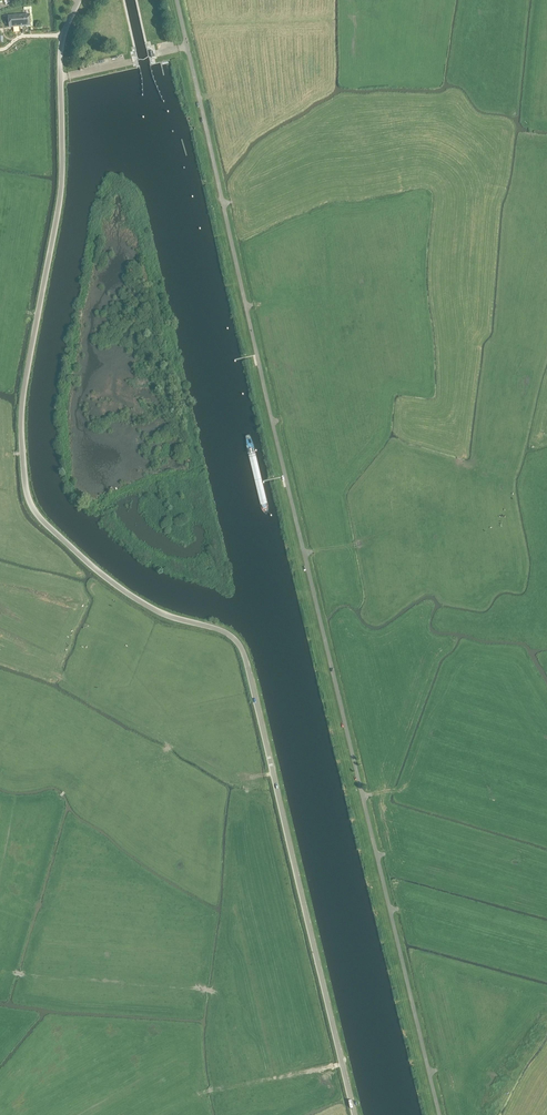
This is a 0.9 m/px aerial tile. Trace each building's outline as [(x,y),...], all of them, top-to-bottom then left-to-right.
[(30,14),(8,16),(9,28),(31,26),(30,14)] [(106,198),(110,190),(103,187),(100,195),(106,198)]
